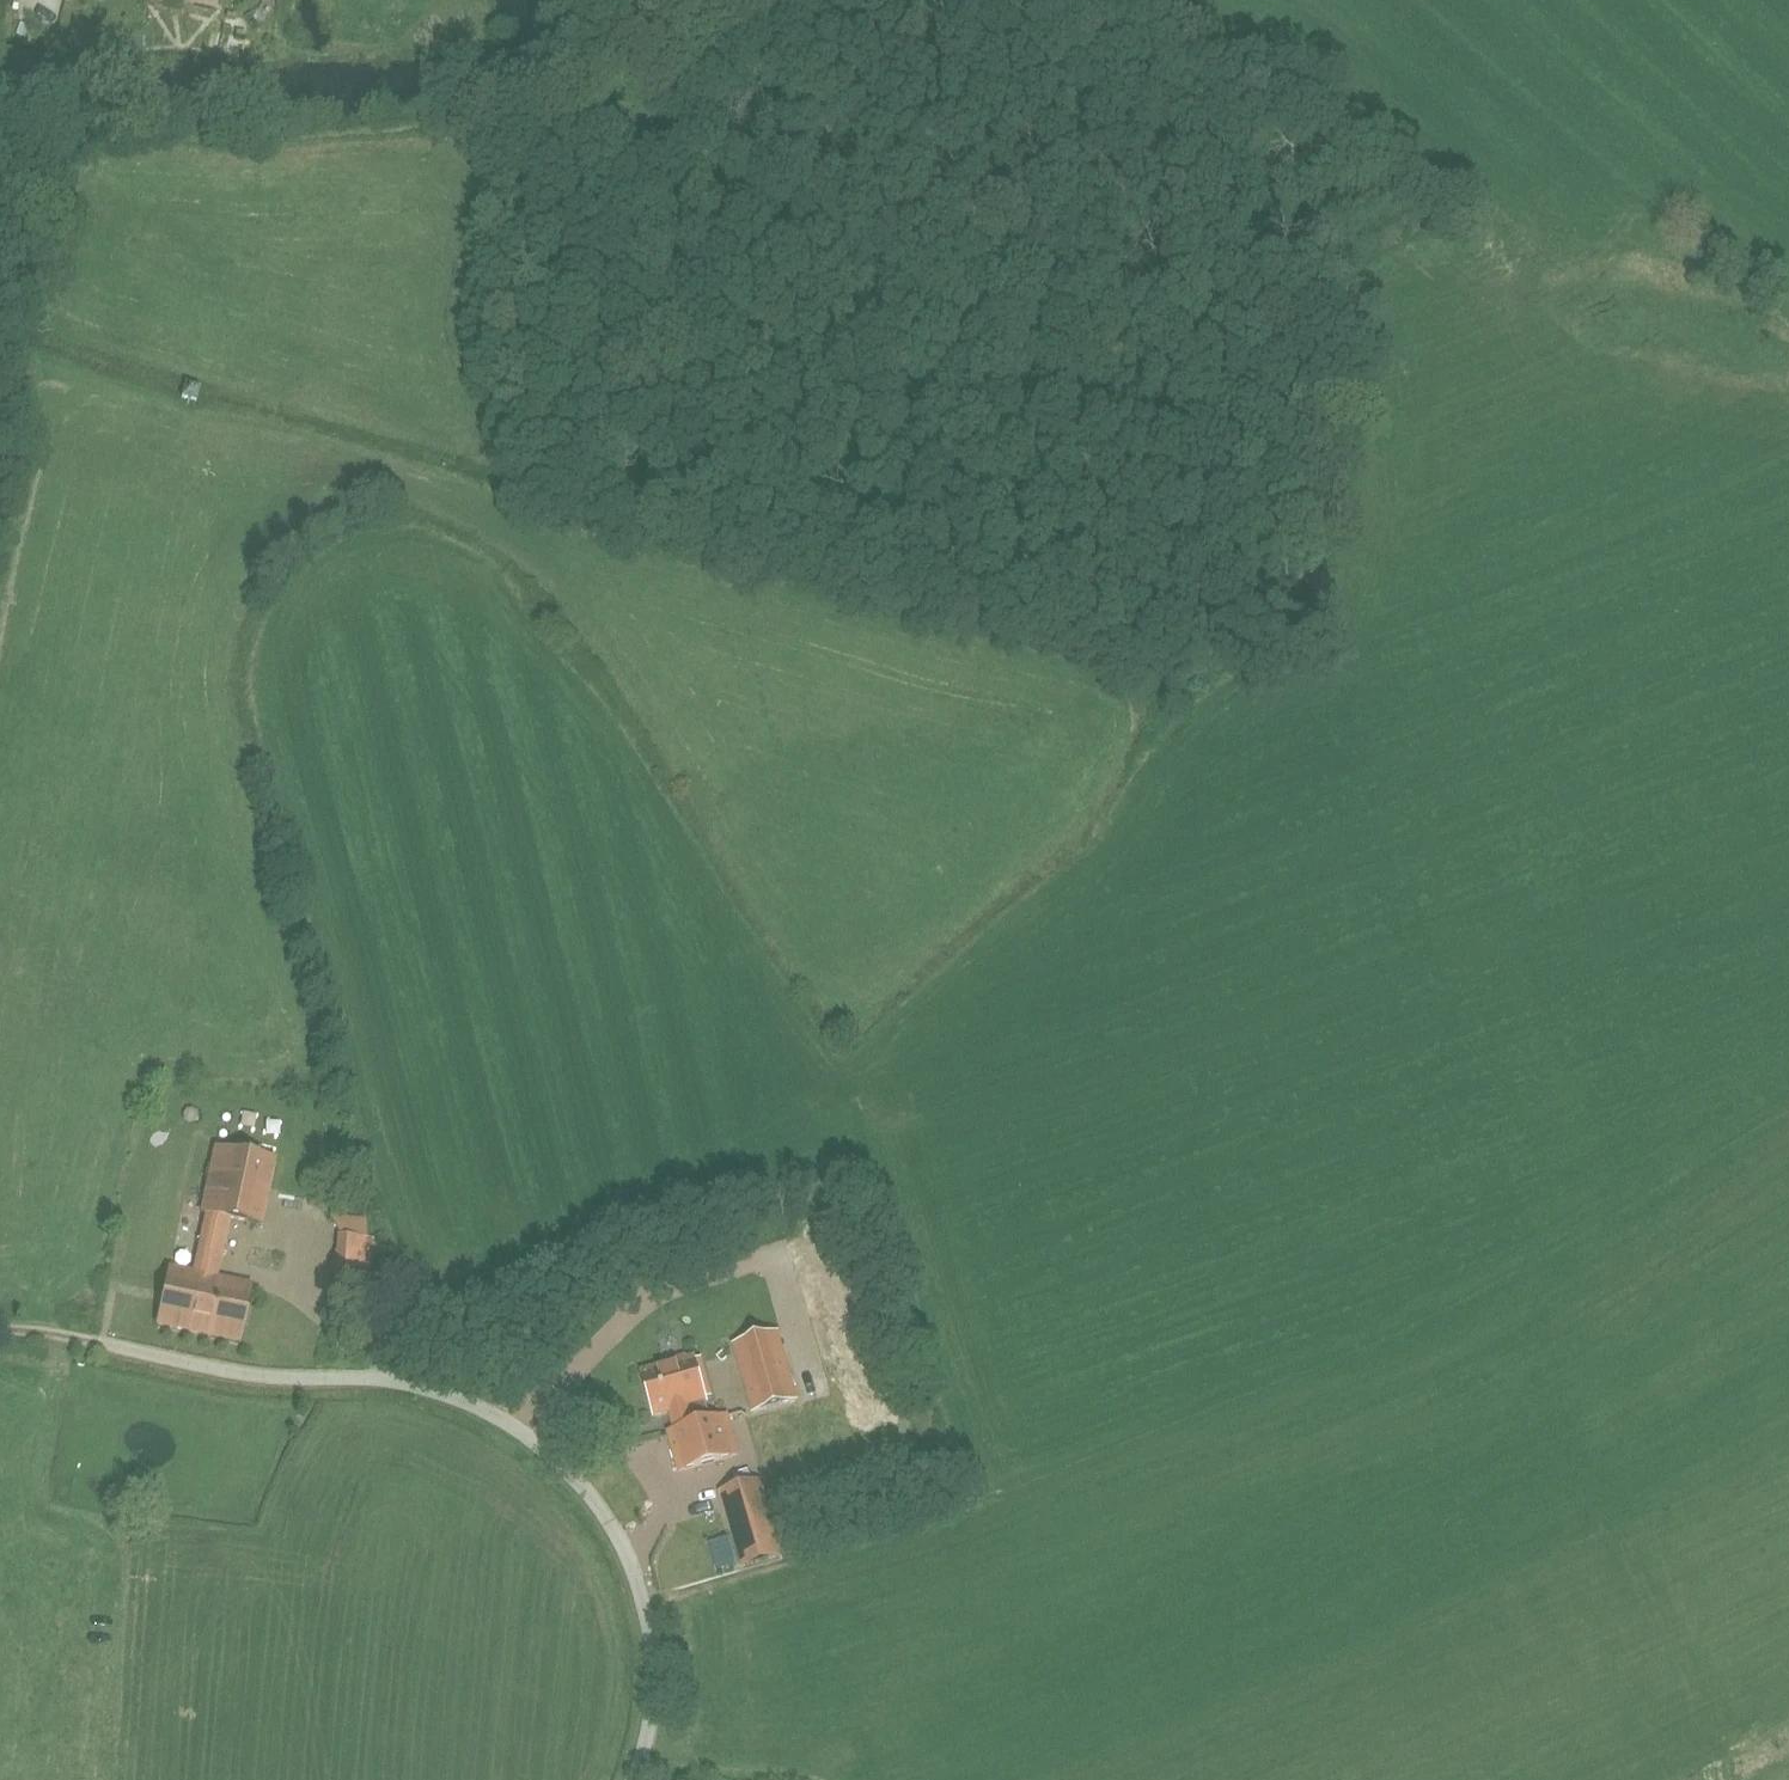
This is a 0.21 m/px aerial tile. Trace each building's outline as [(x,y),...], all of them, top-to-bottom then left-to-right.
[(203,1214),(208,1215),(195,1276),(171,1271),(159,1326),(240,1343),(252,1288),(216,1280),(229,1220),(255,1225),(263,1188),(268,1189),(273,1162),(216,1150),(203,1214)] [(335,1299),(369,1301),(373,1239),(339,1237),(335,1299)] [(754,1412),(795,1400),(777,1334),(735,1346),(754,1412)] [(668,1411),(674,1432),(679,1430),(711,1421),(702,1388),(707,1386),(701,1363),(695,1365),(694,1360),(686,1362),(685,1358),(668,1363),(669,1366),(643,1374),(654,1415),(668,1411)] [(711,1421),(679,1430),(674,1432),(669,1433),(680,1471),(736,1455),(726,1417),(711,1421)] [(722,1494),(735,1537),(772,1527),(759,1483),(722,1494)]
